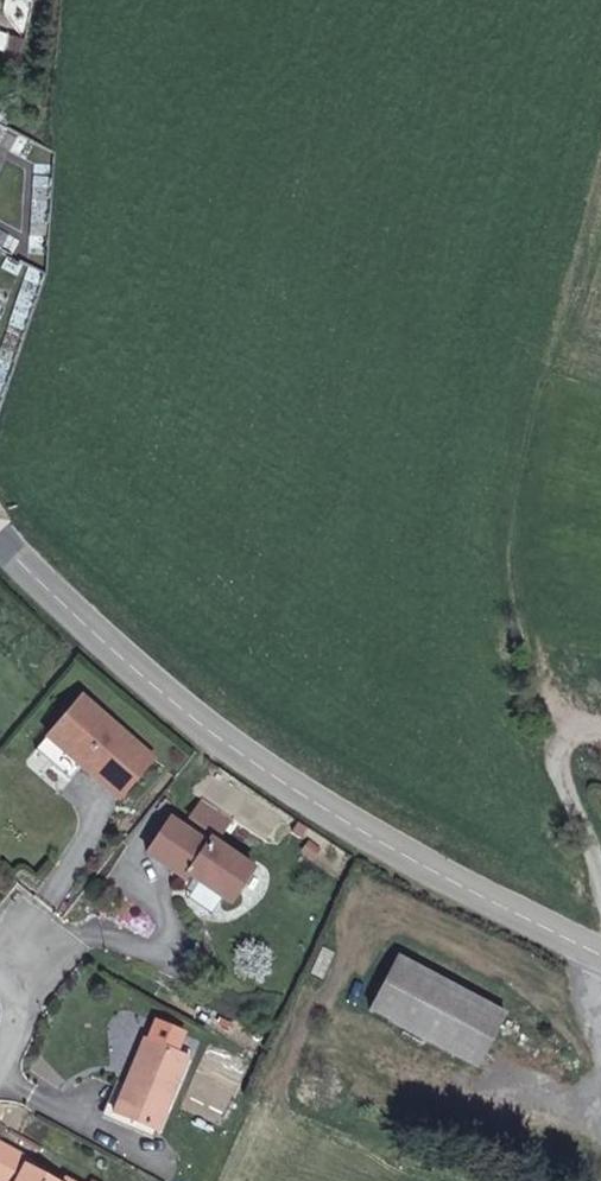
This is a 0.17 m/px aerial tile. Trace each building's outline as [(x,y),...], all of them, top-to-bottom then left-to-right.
[(1,62),(18,68),(28,40),(10,34),(1,62)] [(79,703),(44,744),(80,775),(116,806),(150,765),(79,703)] [(80,775),(44,744),(32,757),(68,787),(80,775)] [(203,806),(188,826),(216,846),(230,827),(203,806)] [(169,825),(145,860),(183,886),(186,881),(227,909),(251,877),(208,846),(205,852),(169,825)] [(505,1007),(398,952),(370,1006),(477,1062),(505,1007)] [(185,1064),(141,1045),(110,1120),(154,1138),(185,1064)] [(24,1171),(26,1166),(0,1151),(0,1180),(41,1180),(24,1171)]
